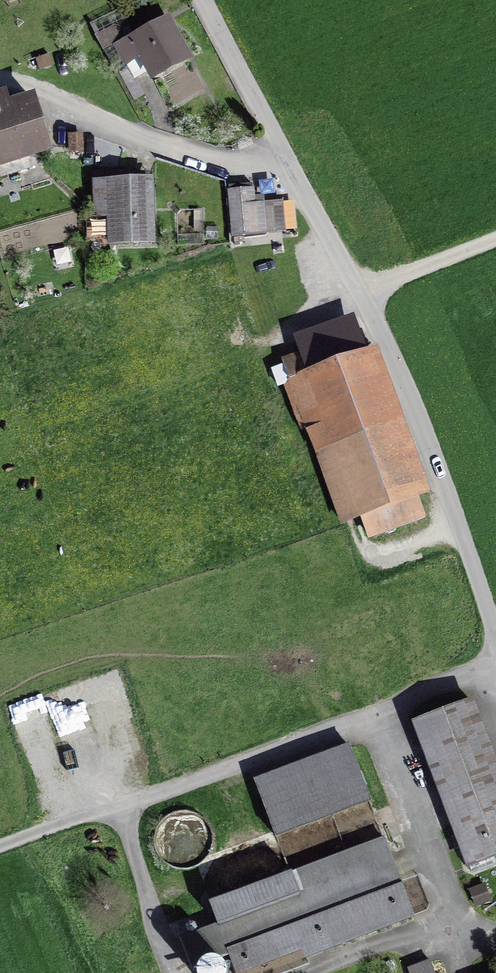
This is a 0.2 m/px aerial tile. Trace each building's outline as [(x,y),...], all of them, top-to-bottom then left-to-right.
[(168,21),(118,49),(133,77),(148,69),(152,76),(188,57),(168,21)] [(0,98),(0,173),(0,175),(31,166),(27,154),(48,148),(34,100),(8,107),(4,96),(0,98)] [(123,173),(94,173),(95,215),(111,215),(111,242),(151,241),(150,180),(123,181),(123,173)] [(266,233),(264,202),(255,203),(253,184),(229,186),(233,236),(266,233)] [(310,431),(317,450),(390,424),(359,337),(361,336),(354,319),(298,339),(304,355),(283,362),(308,431),(310,431)] [(422,513),(390,424),(317,450),(344,523),(363,516),(369,532),(422,513)] [(26,765),(66,755),(74,785),(108,776),(89,699),(127,690),(122,670),(9,698),(26,765)] [(471,701),(415,723),(469,866),(495,856),(495,766),(471,701)] [(255,782),(276,837),(371,801),(350,747),(255,782)] [(154,835),(154,843),(156,852),(161,859),(168,865),(176,869),(185,870),(193,869),(201,865),(208,858),(212,851),(214,842),(213,833),(210,826),(205,819),(199,814),(191,811),(183,810),(175,812),(167,815),(161,820),(157,827),(154,835)] [(413,915),(385,840),(292,874),(291,871),(209,902),(235,969),(302,944),(306,955),(413,915)] [(485,884),(469,891),(476,906),(491,900),(485,884)] [(410,969),(411,972),(435,972),(431,962),(410,969)]
